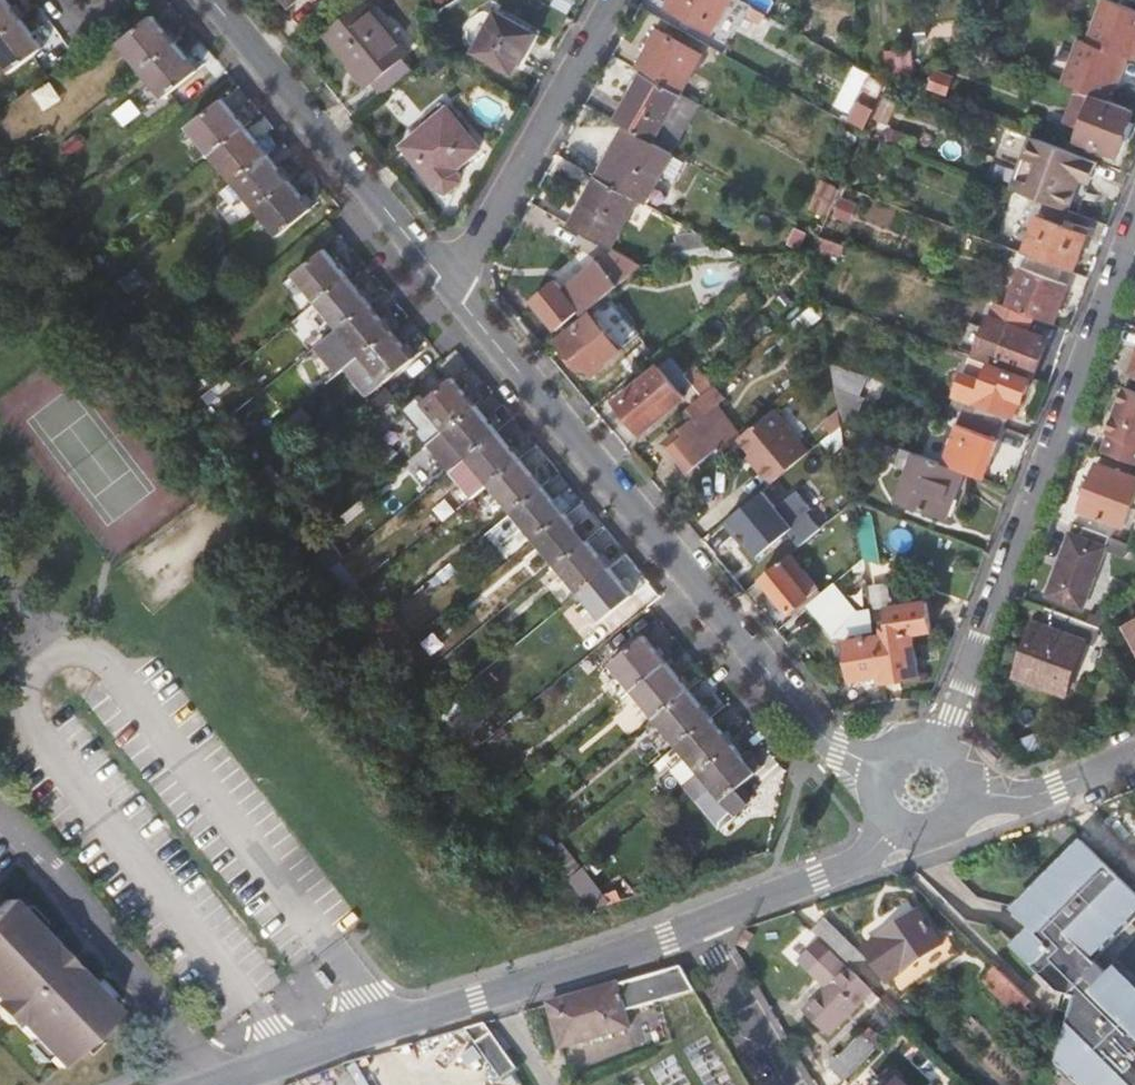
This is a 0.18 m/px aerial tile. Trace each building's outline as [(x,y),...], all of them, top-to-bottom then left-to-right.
[(6,0),(0,0),(0,39),(23,22),(6,0)] [(412,69),(403,58),(408,54),(363,0),(324,31),(368,86),(373,83),(383,94),(412,69)] [(730,0),(672,0),(667,8),(711,34),(730,0)] [(745,2),(766,14),(774,0),(746,0),(745,2)] [(1088,42),(1128,58),(1134,60),(1134,10),(1111,0),(1105,0),(1088,42)] [(537,32),(504,13),(481,53),(514,71),(537,32)] [(121,41),(144,68),(174,42),(152,15),(121,41)] [(950,17),(908,19),(909,39),(951,37),(950,17)] [(23,22),(0,39),(0,57),(13,74),(43,50),(23,22)] [(659,29),(637,68),(644,73),(681,93),(702,54),(659,29)] [(1128,58),(1088,42),(1080,39),(1063,82),(1078,89),(1106,100),(1117,74),(1121,75),(1128,58)] [(196,68),(174,42),(144,68),(165,94),(196,68)] [(944,95),(950,78),(934,71),(927,89),(944,95)] [(652,144),(681,93),(644,73),(615,123),(628,130),(652,144)] [(1116,156),(1133,111),(1106,100),(1078,89),(1065,123),(1082,129),(1077,141),(1116,156)] [(874,108),(859,98),(847,119),(863,128),(874,108)] [(191,125),(214,153),(245,128),(222,100),(191,125)] [(482,148),(449,108),(403,145),(439,190),(450,190),(462,182),(463,172),(458,167),(482,148)] [(214,153),(236,180),(267,155),(245,128),(214,153)] [(645,205),(673,156),(652,144),(628,130),(600,179),(602,180),(641,202),(645,205)] [(1079,179),(1086,159),(1030,138),(1011,191),(1035,200),(1066,212),(1079,179)] [(236,180),(259,207),(289,181),(267,155),(236,180)] [(1086,159),(1079,179),(1088,182),(1095,163),(1086,159)] [(594,175),(567,225),(575,229),(602,180),(600,179),(594,175)] [(602,180),(575,229),(613,251),(641,202),(602,180)] [(311,208),(289,181),(259,207),(281,234),(311,208)] [(1039,216),(1024,254),(1034,258),(1066,270),(1073,272),(1088,234),(1039,216)] [(296,273),(318,300),(347,276),(325,249),(296,273)] [(1063,282),(1066,270),(1034,258),(1030,270),(1023,267),(1007,308),(1036,318),(1054,325),(1070,284),(1063,282)] [(566,294),(556,283),(534,302),(558,330),(580,312),(584,316),(618,287),(600,265),(566,294)] [(318,300),(341,327),(370,303),(347,276),(318,300)] [(645,337),(614,300),(563,342),(585,370),(589,367),(597,376),(645,337)] [(341,327),(363,355),(392,330),(370,303),(341,327)] [(999,305),(993,319),(1032,333),(1036,318),(1007,308),(999,305)] [(993,319),(991,318),(978,353),(1035,374),(1048,339),(1032,333),(993,319)] [(363,355),(348,367),(358,379),(354,382),(367,398),(415,358),(392,330),(363,355)] [(962,389),(954,408),(964,412),(1005,428),(1008,428),(1019,399),(1024,401),(1031,381),(964,356),(952,385),(962,389)] [(685,399),(660,370),(620,403),(644,433),(685,399)] [(682,380),(700,402),(711,393),(692,371),(682,380)] [(435,417),(446,430),(475,405),(453,379),(426,401),(421,395),(405,408),(420,428),(435,417)] [(1128,387),(1110,432),(1113,434),(1107,450),(1134,459),(1134,389),(1128,387)] [(700,402),(661,434),(669,443),(692,472),(722,448),(726,452),(743,439),(718,408),(726,404),(715,389),(711,393),(700,402)] [(867,400),(841,391),(845,413),(848,426),(856,429),(867,400)] [(497,432),(475,405),(446,430),(431,442),(453,468),(497,432)] [(964,412),(945,464),(969,474),(985,480),(1005,428),(964,412)] [(756,464),(774,486),(811,456),(775,413),(743,439),(760,461),(756,464)] [(836,435),(848,426),(845,413),(828,426),(836,435)] [(963,490),(969,474),(945,464),(856,429),(848,426),(852,446),(889,461),(891,458),(911,466),(899,499),(946,517),(958,488),(963,490)] [(519,459),(497,432),(453,468),(450,470),(472,497),(489,483),(519,459)] [(526,467),(519,459),(489,483),(513,511),(543,487),(526,467)] [(1134,499),(1134,476),(1100,463),(1082,509),(1125,526),(1134,499)] [(564,513),(543,487),(513,511),(534,537),(564,513)] [(761,557),(795,529),(765,493),(727,524),(738,538),(743,535),(751,544),(761,557)] [(875,509),(863,511),(867,533),(870,556),(882,554),(875,509)] [(587,540),(564,513),(534,537),(557,565),(587,540)] [(1084,608),(1107,546),(1125,553),(1129,553),(1132,552),(1133,552),(1134,551),(1134,550),(1134,545),(1087,527),(1083,538),(1073,534),(1050,594),(1084,608)] [(743,535),(738,538),(746,548),(751,544),(743,535)] [(609,567),(587,540),(557,565),(579,592),(609,567)] [(765,579),(793,613),(812,598),(809,594),(818,588),(793,556),(765,579)] [(827,594),(814,604),(826,618),(822,622),(836,640),(866,635),(874,633),(881,632),(870,559),(827,594)] [(631,593),(609,567),(579,592),(600,617),(631,593)] [(793,613),(797,618),(810,608),(814,604),(827,594),(821,586),(818,588),(809,594),(812,598),(793,613)] [(374,609),(360,590),(351,598),(365,616),(374,609)] [(826,618),(814,604),(810,608),(822,622),(826,618)] [(891,636),(881,638),(887,675),(888,683),(888,685),(894,684),(905,682),(924,680),(919,635),(937,632),(934,604),(896,610),(897,623),(890,625),(891,636)] [(1076,699),(1103,628),(1054,610),(1047,627),(1040,624),(1019,676),(1076,699)] [(609,664),(632,690),(666,661),(645,635),(609,664)] [(878,676),(887,675),(881,638),(875,639),(867,640),(855,642),(861,679),(878,676)] [(632,690),(654,717),(689,688),(666,661),(632,690)] [(888,683),(887,675),(878,676),(879,684),(888,683)] [(654,717),(677,745),(712,716),(689,688),(654,717)] [(734,743),(712,716),(677,745),(663,757),(685,784),(699,771),(734,743)] [(744,756),(734,743),(699,771),(685,784),(700,801),(723,829),(737,817),(750,806),(737,791),(758,773),(744,756)] [(744,756),(758,773),(765,767),(751,750),(744,756)] [(1063,997),(1065,998),(1061,1013),(1075,1018),(1063,1060),(1088,1084),(1134,1084),(1134,986),(1119,971),(1111,979),(1095,964),(1134,923),(1134,920),(1071,857),(1015,915),(1034,933),(1016,951),(1063,997)] [(51,937),(15,900),(11,896),(0,907),(0,1011),(10,1022),(22,1022),(62,1063),(119,1008),(51,937)] [(941,944),(919,911),(864,947),(886,981),(941,944)] [(868,961),(826,919),(813,932),(852,970),(855,974),(868,961)] [(984,980),(1017,1014),(1030,1001),(1018,988),(996,968),(984,980)] [(622,1015),(695,995),(679,969),(548,1005),(559,1048),(625,1029),(622,1015)] [(833,1039),(877,995),(855,974),(852,970),(808,1014),(827,1032),(823,1036),(826,1039),(830,1035),(833,1039)] [(510,1059),(482,1022),(468,1033),(496,1070),(510,1059)] [(846,1084),(877,1053),(865,1041),(835,1073),(846,1084)] [(896,1073),(884,1084),(908,1084),(896,1073)]
